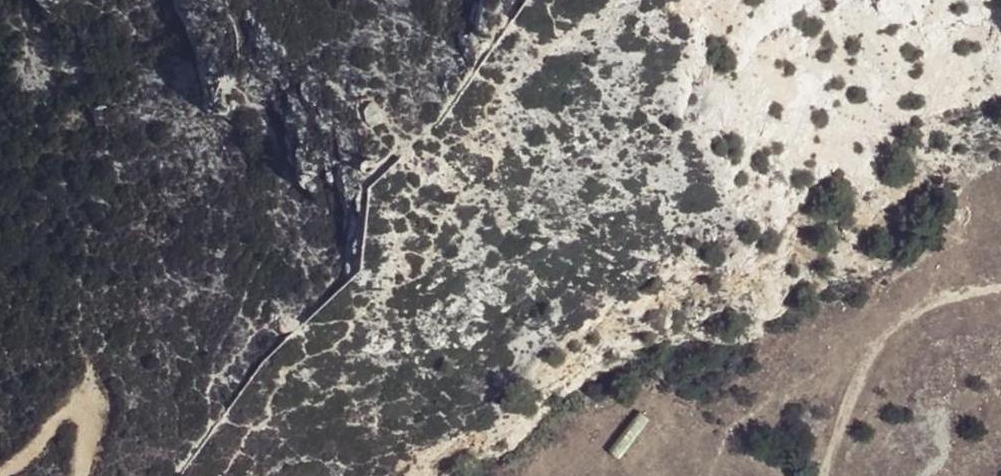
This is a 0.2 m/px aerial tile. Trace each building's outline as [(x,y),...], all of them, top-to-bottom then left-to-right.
[(371,101),(365,110),(367,125),(372,128),(382,121),(380,117),(379,112),(375,102),(371,101)]
